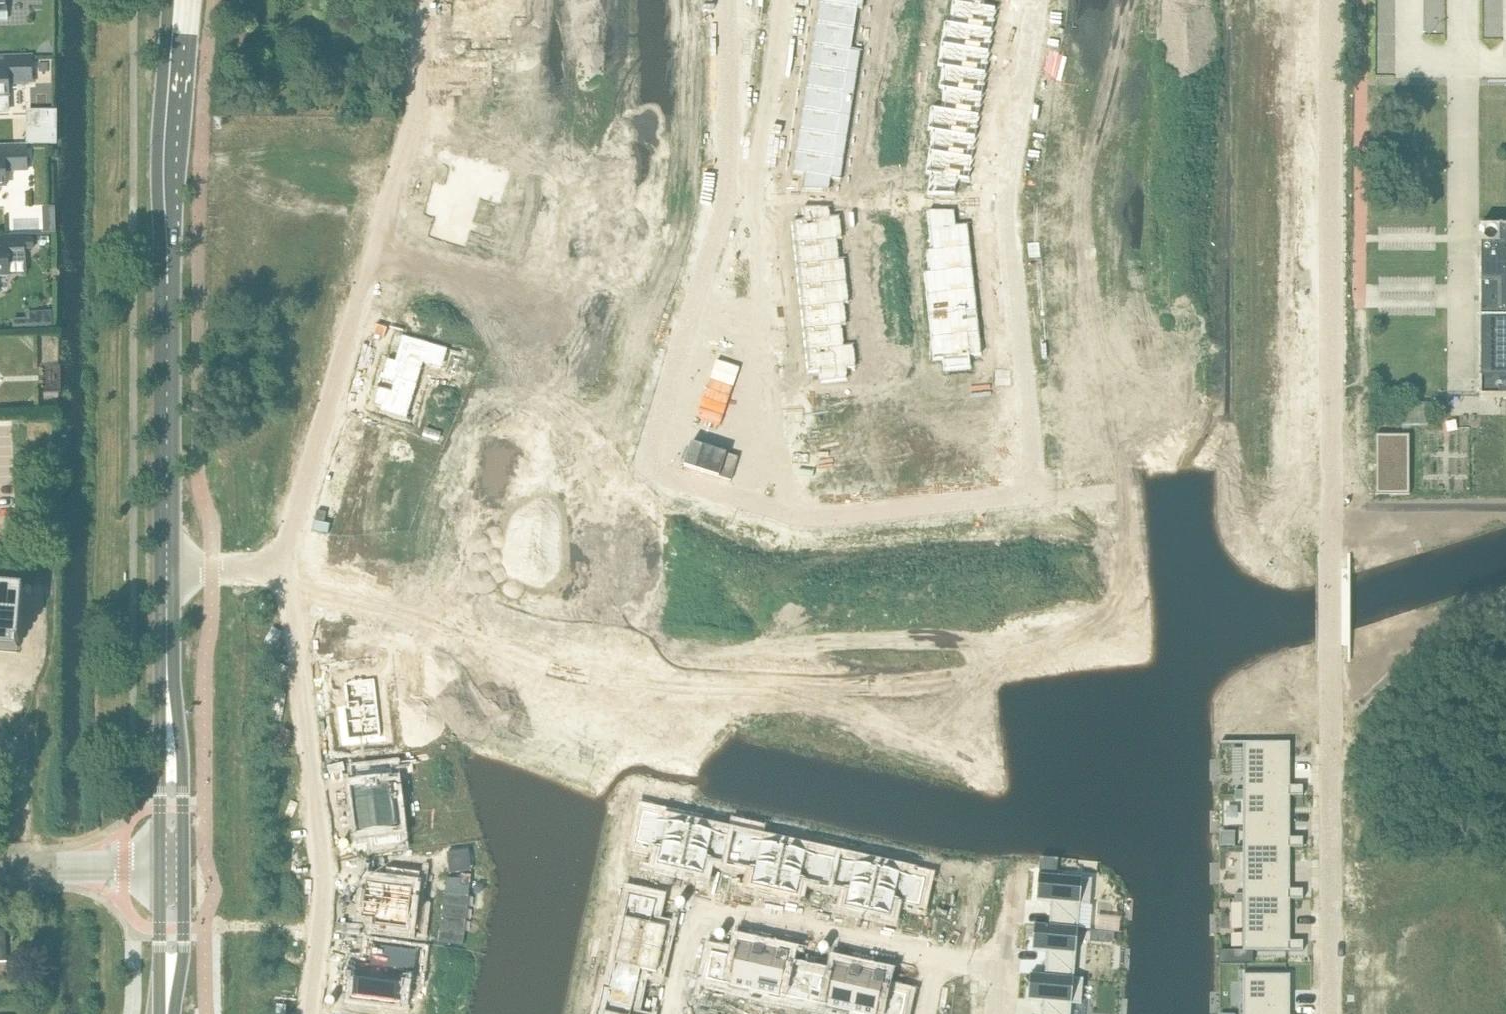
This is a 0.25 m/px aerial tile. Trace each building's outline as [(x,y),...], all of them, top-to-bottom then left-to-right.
[(455,0),(455,35),(474,35),(474,45),(492,45),(492,35),(511,35),(511,13),(525,13),(525,0),(479,0),(478,0),(455,0)] [(648,24),(677,24),(677,0),(648,0),(648,24)] [(819,1),(863,8),(864,0),(820,0),(819,1)] [(945,21),(993,29),(997,6),(985,4),(986,0),(958,0),(956,0),(953,0),(950,21),(945,20),(945,21)] [(1075,3),(1109,8),(1110,0),(1075,0),(1075,3)] [(819,1),(816,23),(855,29),(858,9),(863,9),(863,8),(819,1)] [(896,1),(894,13),(902,14),(904,2),(896,1)] [(912,4),(910,16),(918,17),(920,5),(912,4)] [(910,16),(908,28),(916,29),(918,17),(910,16)] [(945,21),(941,42),(990,50),(993,29),(945,21)] [(816,23),(813,44),(861,52),(861,51),(852,49),(855,29),(816,23)] [(893,23),(891,35),(899,36),(901,24),(893,23)] [(891,35),(889,47),(897,48),(899,36),(891,35)] [(941,42),(938,64),(986,71),(990,50),(941,42)] [(813,44),(809,65),(858,73),(861,52),(813,44)] [(905,47),(903,58),(911,60),(913,48),(905,47)] [(9,96),(9,84),(32,83),(31,56),(0,57),(0,96),(9,96)] [(903,58),(902,70),(910,72),(911,60),(903,58)] [(468,87),(450,87),(450,126),(463,130),(461,139),(481,145),(498,86),(519,86),(519,63),(464,63),(464,79),(468,79),(468,87)] [(938,64),(938,65),(943,66),(939,86),(983,93),(986,71),(938,64)] [(809,65),(806,87),(855,94),(858,73),(809,65)] [(886,65),(884,77),(892,79),(894,67),(886,65)] [(884,77),(882,89),(890,91),(892,79),(884,77)] [(931,105),(931,106),(980,114),(983,93),(939,86),(939,87),(944,88),(941,107),(931,105)] [(806,87),(803,108),(851,116),(855,94),(806,87)] [(899,89),(897,101),(905,102),(907,91),(899,89)] [(897,101),(895,113),(903,114),(905,102),(897,101)] [(931,106),(928,128),(976,135),(980,114),(931,106)] [(803,108),(799,129),(848,137),(851,116),(803,108)] [(879,108),(878,120),(886,121),(887,109),(879,108)] [(26,109),(26,144),(57,145),(57,110),(26,109)] [(878,120),(876,132),(884,133),(886,121),(878,120)] [(928,128),(928,129),(933,130),(929,150),(973,157),(976,135),(928,128)] [(799,129),(796,151),(845,158),(848,137),(799,129)] [(892,132),(890,144),(898,145),(900,133),(892,132)] [(890,144),(888,156),(896,157),(898,145),(890,144)] [(5,186),(5,171),(27,170),(26,146),(4,146),(0,146),(0,186),(5,186)] [(929,150),(926,172),(931,173),(928,193),(955,194),(958,177),(970,179),(973,157),(929,150)] [(796,151),(792,173),(804,175),(802,190),(830,191),(831,179),(841,181),(845,158),(796,151)] [(873,151),(871,163),(879,164),(881,152),(873,151)] [(429,203),(427,210),(431,211),(431,212),(435,213),(430,232),(460,241),(461,239),(460,239),(465,222),(473,192),(490,197),(493,185),(494,185),(499,168),(454,155),(453,157),(459,158),(450,188),(433,183),(430,193),(427,203),(429,203)] [(511,163),(505,187),(519,191),(526,167),(511,163)] [(871,163),(869,175),(877,176),(879,164),(871,163)] [(803,220),(791,221),(793,243),(842,238),(840,216),(830,217),(829,207),(802,206),(803,220)] [(931,249),(927,250),(927,251),(971,246),(968,224),(956,225),(955,210),(927,209),(931,249)] [(56,223),(44,223),(44,232),(56,232),(56,223)] [(876,223),(868,223),(869,235),(877,235),(876,223)] [(1479,226),(1479,229),(1484,231),(1483,233),(1483,234),(1483,235),(1483,236),(1483,237),(1484,239),(1479,241),(1479,397),(1503,397),(1505,397),(1505,226),(1479,226)] [(877,235),(869,235),(870,247),(878,247),(877,235)] [(6,236),(0,236),(0,276),(8,276),(7,263),(26,262),(25,249),(25,237),(25,236),(6,236)] [(33,236),(25,237),(25,249),(34,249),(33,236)] [(842,238),(793,243),(796,265),(845,260),(845,259),(840,259),(838,240),(842,239),(842,238)] [(894,242),(886,243),(887,255),(895,254),(894,242)] [(929,271),(924,272),(924,273),(973,268),(971,246),(927,251),(929,271)] [(1078,246),(1034,250),(1036,274),(1051,272),(1053,296),(1092,292),(1090,273),(1081,274),(1078,246)] [(895,254),(887,255),(888,267),(896,266),(895,254)] [(845,260),(796,265),(798,286),(847,281),(845,260)] [(880,265),(872,266),(873,278),(882,277),(880,265)] [(973,268),(924,273),(927,294),(975,289),(973,268)] [(882,277),(873,278),(875,290),(883,289),(882,277)] [(847,281),(798,286),(800,308),(849,303),(847,281)] [(899,285),(890,286),(892,298),(900,297),(899,285)] [(975,289),(927,294),(929,316),(978,311),(975,289)] [(1056,321),(1041,322),(1044,346),(1093,341),(1092,339),(1088,340),(1083,294),(1092,293),(1092,292),(1053,296),(1056,321)] [(900,297),(892,298),(893,310),(901,309),(900,297)] [(849,303),(800,308),(803,329),(847,325),(845,304),(849,304),(849,303)] [(885,308),(877,309),(878,321),(886,320),(885,308)] [(27,318),(13,319),(14,328),(35,327),(54,326),(53,311),(35,312),(29,312),(27,313),(27,318)] [(978,311),(929,316),(931,337),(980,332),(978,311)] [(886,320),(878,321),(879,333),(887,332),(886,320)] [(847,325),(803,329),(805,351),(854,345),(854,344),(844,345),(842,326),(847,326),(847,325)] [(903,328),(895,329),(896,341),(904,340),(903,328)] [(980,332),(931,337),(933,360),(943,359),(944,370),(971,367),(970,356),(982,354),(980,332)] [(378,389),(374,404),(381,406),(380,411),(411,420),(411,418),(408,417),(424,363),(443,369),(448,350),(462,354),(462,353),(399,334),(399,335),(403,337),(396,360),(392,359),(387,358),(383,372),(381,372),(376,389),(378,389)] [(904,340),(896,341),(898,353),(906,352),(904,340)] [(888,342),(880,343),(882,355),(890,354),(888,342)] [(854,345),(805,351),(807,373),(819,372),(820,383),(848,380),(847,369),(856,368),(854,345)] [(1404,410),(1420,411),(1420,420),(1428,420),(1429,403),(1404,403),(1404,410)] [(975,417),(950,419),(956,473),(981,470),(979,455),(1005,453),(1002,424),(977,427),(975,417)] [(927,432),(902,435),(905,463),(930,461),(931,475),(956,473),(950,419),(949,420),(950,429),(927,432)] [(877,427),(852,430),(858,483),(883,481),(881,466),(905,463),(902,435),(878,438),(877,427)] [(828,442),(803,445),(806,474),(831,471),(833,486),(858,483),(852,430),(827,433),(828,442)] [(1409,434),(1376,434),(1376,494),(1410,494),(1409,434)] [(359,447),(346,489),(375,498),(387,457),(396,460),(400,447),(377,440),(374,452),(359,447)] [(563,518),(541,588),(555,592),(554,597),(582,605),(583,601),(601,606),(629,514),(580,499),(573,521),(563,518)] [(19,643),(24,591),(0,589),(0,642),(19,643)] [(345,682),(338,683),(341,706),(341,708),(344,707),(345,713),(342,714),(342,715),(345,739),(348,738),(365,736),(369,735),(371,735),(371,740),(374,740),(375,753),(371,753),(371,755),(406,751),(406,749),(405,749),(404,749),(402,730),(385,732),(378,678),(366,679),(347,682),(344,662),(343,662),(345,682)] [(1290,742),(1243,742),(1243,744),(1243,790),(1243,795),(1285,795),(1285,796),(1290,796),(1303,796),(1303,786),(1290,786),(1290,762),(1285,761),(1285,746),(1290,746),(1290,742)] [(358,789),(354,790),(356,804),(359,834),(374,832),(376,846),(401,843),(396,801),(398,801),(397,796),(395,797),(392,768),(356,772),(356,774),(361,774),(362,789),(358,789)] [(1285,795),(1243,795),(1243,799),(1243,846),(1285,846),(1285,847),(1290,847),(1303,847),(1303,837),(1290,837),(1290,813),(1285,813),(1285,796),(1285,795)] [(643,811),(636,843),(661,849),(657,865),(681,870),(691,822),(643,811)] [(691,822),(681,870),(704,875),(708,859),(731,864),(739,828),(738,828),(736,837),(691,827),(692,822),(691,822)] [(739,828),(731,864),(755,869),(751,886),(774,891),(784,847),(784,848),(786,838),(783,837),(782,838),(785,839),(783,847),(754,841),(756,832),(739,828)] [(1285,846),(1243,846),(1243,894),(1243,898),(1285,898),(1285,899),(1303,899),(1303,889),(1290,889),(1290,865),(1285,865),(1285,847),(1285,846)] [(784,847),(774,891),(798,896),(801,880),(825,885),(831,858),(784,848),(784,847)] [(831,858),(825,885),(848,890),(845,906),(868,911),(878,868),(831,858)] [(366,892),(363,917),(376,918),(375,925),(389,926),(389,928),(403,930),(404,928),(407,929),(410,909),(413,909),(414,906),(416,892),(418,892),(420,872),(387,868),(385,879),(373,877),(372,884),(371,893),(366,892)] [(878,868),(868,911),(892,917),(895,900),(920,906),(926,879),(878,868)] [(1035,924),(1035,925),(1078,929),(1081,903),(1089,904),(1091,885),(1092,885),(1092,879),(1079,878),(1079,876),(1063,874),(1063,876),(1039,874),(1037,900),(1052,901),(1049,925),(1035,924)] [(630,893),(619,941),(663,951),(668,928),(652,924),(657,899),(630,893)] [(1285,898),(1243,898),(1243,902),(1243,951),(1303,951),(1303,941),(1290,941),(1290,916),(1285,916),(1285,899),(1285,898)] [(1030,974),(1030,975),(1084,979),(1084,978),(1074,978),(1078,929),(1035,925),(1032,950),(1047,951),(1045,975),(1030,974)] [(605,986),(604,987),(637,994),(642,971),(658,974),(663,951),(619,941),(609,987),(605,986)] [(357,964),(352,997),(400,1003),(404,972),(416,974),(419,949),(372,943),(369,966),(365,965),(357,964)] [(712,952),(705,979),(755,990),(764,948),(740,943),(737,957),(712,952)] [(764,948),(755,990),(803,1001),(809,974),(785,968),(789,954),(764,948)] [(803,1001),(850,1011),(850,1013),(851,1013),(861,970),(836,964),(833,979),(809,974),(803,1001)] [(851,1013),(903,1013),(907,995),(882,990),(885,975),(861,970),(851,1013)] [(1243,974),(1243,1013),(1290,1013),(1290,994),(1285,994),(1285,978),(1290,978),(1290,974),(1243,974)] [(1072,1003),(1081,1003),(1082,984),(1083,985),(1084,979),(1030,975),(1028,1000),(1043,1001),(1042,1013),(1071,1013),(1072,1003)] [(599,1013),(632,1013),(637,994),(604,987),(599,1013)]
